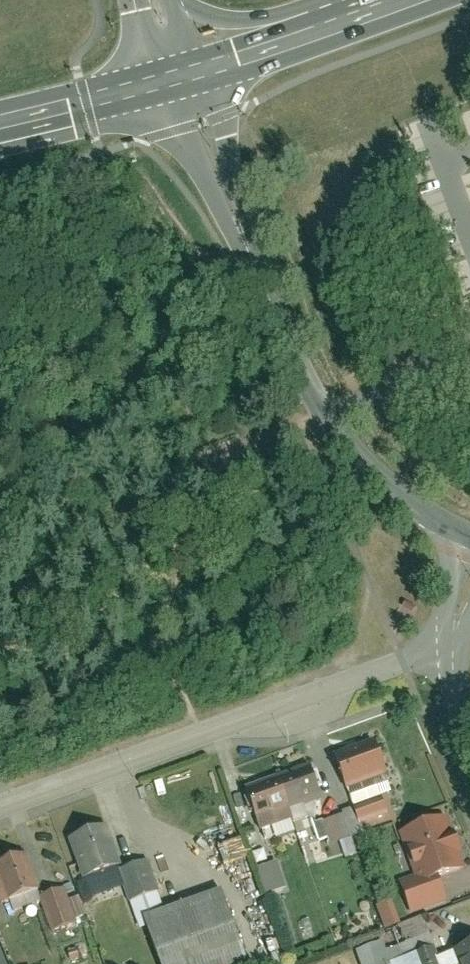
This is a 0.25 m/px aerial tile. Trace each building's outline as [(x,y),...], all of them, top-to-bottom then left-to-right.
[(379,725),(337,741),(352,789),(397,776),(379,725)] [(313,750),(281,765),(296,807),(301,805),(308,802),(310,807),(332,796),(313,750)] [(298,817),(281,765),(246,776),(264,829),(298,817)] [(450,812),(403,830),(424,884),(469,865),(465,852),(469,849),(469,844),(462,828),(457,830),(450,812)] [(112,822),(75,835),(87,878),(127,871),(112,822)] [(0,862),(0,867),(2,872),(0,873),(0,887),(5,902),(46,888),(34,851),(0,862)] [(278,860),(256,866),(264,893),(286,887),(278,860)] [(150,912),(168,963),(248,963),(255,962),(226,888),(150,912)] [(378,903),(385,927),(400,923),(393,899),(378,903)] [(459,950),(465,963),(469,963),(469,946),(459,950)]
